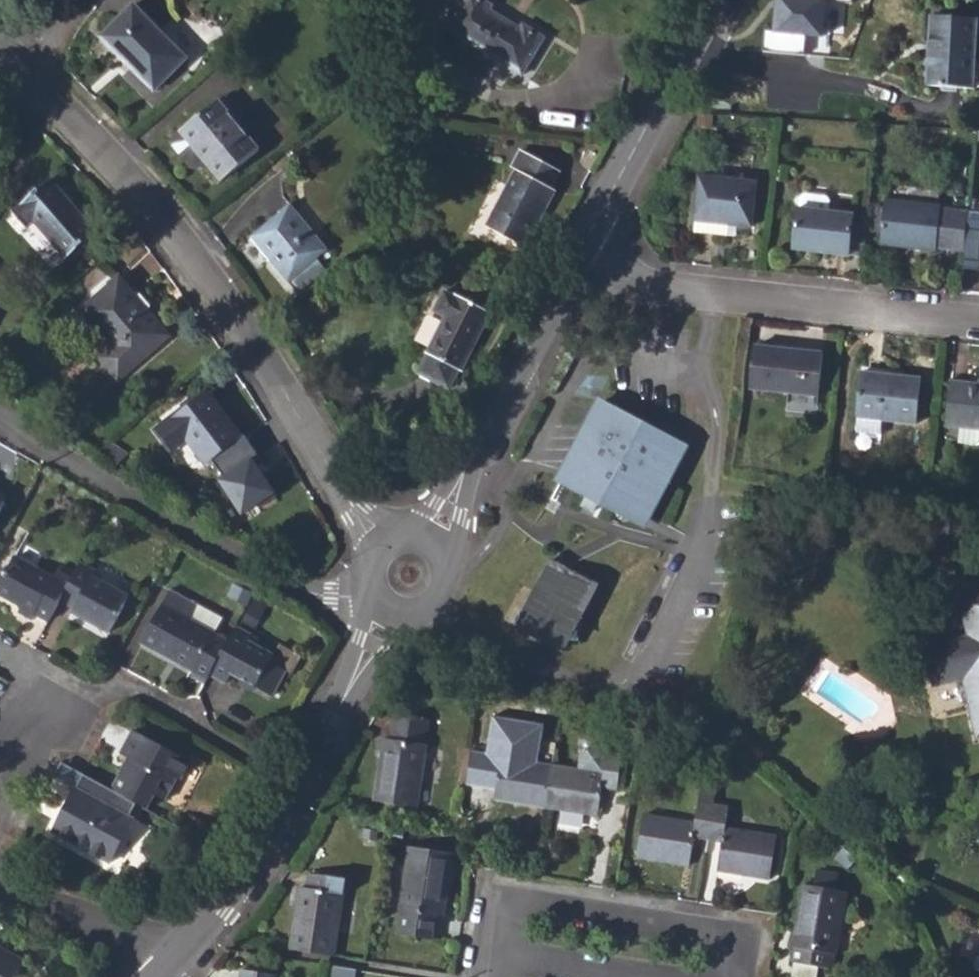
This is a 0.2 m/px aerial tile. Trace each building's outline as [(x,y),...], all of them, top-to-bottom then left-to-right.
[(522,75),(545,37),(524,25),(521,28),(490,9),(493,5),(484,0),(468,0),(449,30),(522,75)] [(758,54),(806,57),(808,36),(832,38),(835,0),(775,0),(772,30),(760,29),(758,54)] [(102,37),(154,89),(186,57),(135,5),(102,37)] [(928,85),(973,88),(978,18),(933,15),(928,85)] [(181,131),(221,180),(260,149),(219,99),(181,131)] [(487,226),(525,247),(555,190),(551,187),(560,171),(522,150),(513,166),(517,169),(487,226)] [(67,196),(51,177),(12,210),(26,226),(34,219),(68,258),(98,233),(74,204),(67,196)] [(697,221),(737,225),(751,226),(752,224),(756,184),(756,183),(700,177),(696,221),(697,221)] [(968,222),(969,211),(941,207),(941,204),(939,204),(941,187),(888,182),(881,244),(937,250),(937,247),(965,250),(968,222)] [(752,224),(760,225),(765,185),(756,184),(752,224)] [(67,196),(74,204),(76,202),(70,194),(67,196)] [(826,196),(803,194),(799,197),(793,251),(849,257),(849,256),(851,232),(853,214),(828,212),(829,201),(826,196)] [(251,237),(287,282),(328,249),(291,204),(251,237)] [(697,221),(696,233),(736,237),(737,225),(697,221)] [(968,222),(965,250),(965,252),(978,253),(978,223),(968,222)] [(867,234),(851,232),(849,256),(864,258),(867,234)] [(82,310),(113,347),(100,358),(118,380),(169,337),(119,279),(82,310)] [(418,374),(450,391),(460,371),(462,372),(491,312),(459,296),(457,298),(445,292),(436,311),(445,316),(427,354),(428,355),(418,374)] [(817,395),(822,352),(755,345),(750,388),(817,395)] [(881,419),(915,423),(920,378),(861,371),(856,417),(857,417),(881,419)] [(951,381),(947,425),(959,426),(978,428),(978,384),(951,381)] [(215,458),(233,445),(246,434),(213,388),(156,431),(171,451),(187,439),(206,464),(215,458)] [(647,514),(685,444),(603,399),(565,470),(587,482),(582,492),(623,514),(629,504),(647,514)] [(855,431),(880,434),(881,419),(857,417),(855,431)] [(978,444),(978,428),(959,426),(958,442),(978,444)] [(233,445),(215,458),(226,474),(221,479),(245,513),(279,490),(261,462),(264,459),(246,434),(233,445)] [(99,453),(116,463),(126,454),(110,444),(99,453)] [(582,492),(587,482),(565,470),(560,480),(582,492)] [(946,499),(948,490),(934,488),(933,497),(946,499)] [(641,524),(647,514),(629,504),(623,514),(641,524)] [(60,600),(72,577),(59,571),(55,579),(16,557),(0,585),(0,593),(21,605),(19,610),(33,618),(36,612),(49,619),(60,600)] [(560,650),(596,582),(553,559),(516,627),(560,650)] [(60,600),(75,607),(72,612),(108,632),(128,597),(93,576),(96,571),(80,563),(72,577),(60,600)] [(191,619),(198,606),(170,590),(140,643),(190,670),(188,674),(205,684),(210,674),(229,641),(215,633),(191,619)] [(254,591),(239,621),(257,629),(272,599),(254,591)] [(962,597),(970,636),(927,645),(935,683),(964,677),(977,735),(978,735),(978,593),(962,597)] [(191,619),(215,633),(222,619),(198,606),(191,619)] [(210,674),(226,682),(232,672),(242,678),(257,687),(272,695),(285,671),(269,662),(273,654),(249,640),(251,635),(237,627),(229,641),(210,674)] [(242,678),(239,685),(251,691),(257,687),(242,678)] [(417,807),(428,745),(425,744),(429,721),(394,715),(390,740),(384,739),(374,800),(417,807)] [(112,788),(148,808),(155,795),(164,800),(176,779),(181,782),(192,762),(134,730),(120,753),(128,758),(112,788)] [(552,764),(502,756),(504,737),(489,735),(484,769),(499,771),(494,800),(546,808),(552,764)] [(597,817),(601,786),(616,789),(621,755),(607,753),(607,747),(585,744),(579,749),(576,768),(552,764),(546,808),(597,817)] [(715,788),(718,776),(704,773),(701,785),(715,788)] [(694,824),(643,815),(636,857),(688,866),(693,836),(707,839),(713,806),(715,788),(701,785),(694,824)] [(54,832),(111,863),(135,819),(78,787),(54,832)] [(721,841),(716,870),(768,879),(775,837),(725,828),(728,809),(713,806),(707,839),(721,841)] [(432,939),(436,914),(444,915),(453,853),(409,846),(399,908),(403,909),(399,934),(432,939)] [(333,955),(343,894),(341,893),(344,879),(310,873),(307,888),(300,887),(290,949),(333,955)] [(833,890),(835,877),(817,873),(814,887),(833,890)] [(801,884),(789,947),(794,948),(792,962),(829,969),(832,955),(834,955),(845,892),(833,890),(814,887),(801,884)] [(5,953),(9,947),(0,942),(0,950),(5,953)] [(25,976),(21,974),(30,959),(9,947),(5,953),(0,950),(0,976),(25,976)] [(332,963),(330,976),(357,976),(358,967),(332,963)] [(275,974),(241,969),(240,976),(275,976),(275,974)]
